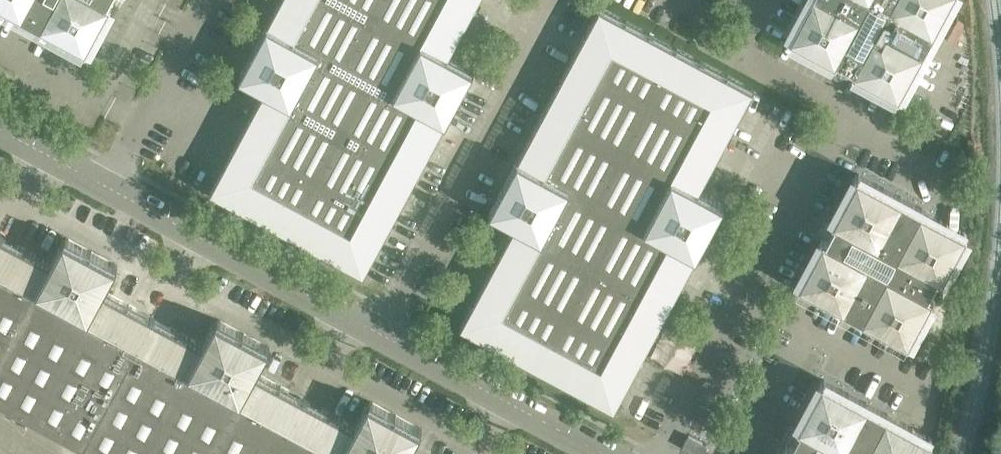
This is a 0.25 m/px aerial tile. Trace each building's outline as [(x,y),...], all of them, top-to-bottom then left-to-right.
[(30,19),(85,49),(86,48),(87,49),(87,48),(88,48),(112,4),(111,3),(112,2),(111,2),(111,1),(109,0),(0,0),(0,3),(30,19)] [(474,72),(474,71),(474,70),(474,69),(473,69),(474,68),(458,60),(450,55),(452,52),(471,16),(477,6),(480,0),(279,0),(257,40),(246,62),(241,70),(240,72),(239,74),(239,75),(240,75),(239,76),(240,77),(240,78),(255,86),(263,90),(260,96),(242,129),(236,140),(232,149),(217,176),(210,190),(210,191),(211,192),(210,193),(287,234),(363,274),(364,274),(364,273),(365,274),(376,254),(388,231),(392,223),(398,213),(416,179),(419,174),(431,152),(442,132),(447,122),(449,119),(469,81),(474,72)] [(952,0),(808,0),(789,35),(790,35),(789,37),(790,37),(790,38),(833,61),(834,62),(835,61),(836,61),(836,60),(837,61),(838,59),(840,60),(839,63),(838,64),(844,67),(849,70),(850,69),(851,66),(854,67),(852,69),(853,70),(853,71),(854,71),(853,72),(854,73),(898,96),(898,95),(899,96),(900,95),(929,41),(952,0)] [(710,234),(725,206),(724,205),(725,204),(724,204),(724,203),(701,190),(706,180),(710,173),(714,165),(724,147),(734,128),(754,91),(753,90),(754,89),(753,89),(753,88),(680,49),(678,47),(675,46),(601,6),(601,7),(600,6),(599,7),(598,7),(591,21),(588,26),(575,49),(565,69),(549,98),(539,116),(523,147),(513,165),(495,199),(490,207),(489,210),(490,210),(489,211),(490,212),(490,213),(507,222),(514,225),(512,228),(494,263),(483,281),(474,299),(460,325),(461,325),(460,326),(461,327),(461,328),(613,409),(613,408),(614,409),(615,408),(616,408),(628,385),(639,365),(646,353),(667,314),(675,299),(689,271),(701,249),(706,241),(710,234)] [(844,67),(838,64),(839,63),(837,62),(833,69),(848,77),(851,70),(850,69),(849,70),(844,67)] [(944,279),(967,234),(967,233),(966,232),(967,231),(956,226),(947,221),(928,211),(926,210),(924,208),(859,174),(858,174),(857,174),(857,175),(856,174),(833,217),(830,222),(827,228),(824,234),(821,239),(798,282),(799,283),(799,284),(799,285),(845,310),(872,324),(907,343),(907,342),(908,343),(909,342),(910,342),(933,298),(933,297),(933,296),(932,296),(933,295),(930,293),(931,290),(936,281),(938,278),(941,279),(942,279),(943,278),(944,279)] [(827,228),(830,222),(823,218),(817,231),(824,234),(827,228)] [(45,229),(36,224),(30,235),(39,240),(45,229)] [(422,431),(421,431),(422,430),(421,429),(422,428),(415,424),(370,401),(370,402),(369,401),(368,402),(367,402),(355,425),(346,420),(314,403),(306,399),(296,393),(268,378),(257,373),(270,349),(269,349),(270,348),(269,347),(269,346),(258,340),(227,324),(218,319),(218,320),(217,319),(216,320),(215,320),(203,343),(196,339),(164,322),(156,318),(115,296),(105,291),(107,287),(118,267),(117,267),(118,266),(116,265),(117,264),(107,259),(75,242),(66,237),(66,238),(65,237),(64,239),(63,238),(51,261),(41,256),(2,235),(0,234),(0,402),(10,407),(86,448),(98,453),(410,453),(422,431)] [(942,284),(941,283),(936,281),(931,290),(936,292),(937,293),(938,293),(939,293),(940,293),(941,292),(942,292),(942,291),(943,290),(943,289),(943,288),(943,287),(943,286),(943,285),(942,285),(942,284)] [(933,440),(932,440),(932,439),(931,438),(932,437),(921,432),(907,424),(892,416),(824,379),(824,380),(823,380),(822,381),(821,380),(799,422),(796,428),(793,434),(789,440),(787,444),(782,453),(925,453),(933,440)] [(793,434),(796,428),(789,424),(782,436),(789,440),(793,434)] [(707,445),(689,435),(683,447),(696,453),(703,453),(707,445)]
